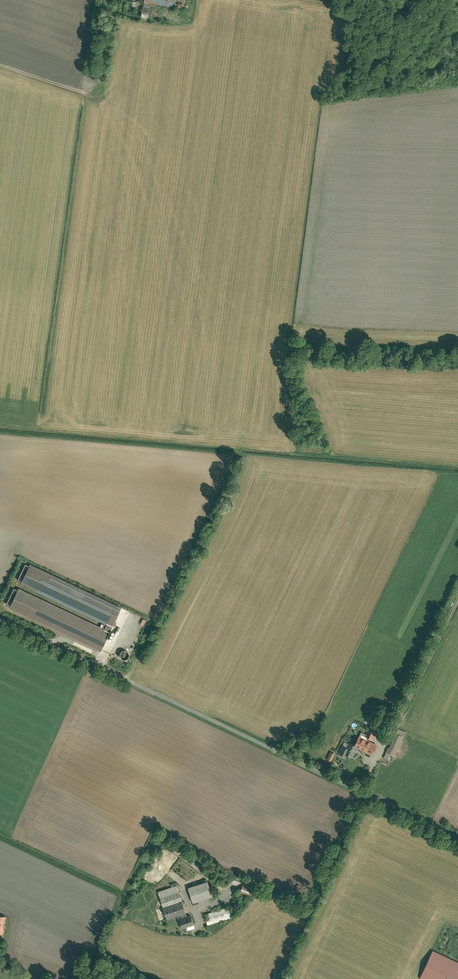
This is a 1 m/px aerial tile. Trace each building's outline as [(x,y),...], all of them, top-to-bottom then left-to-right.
[(150,8),(143,6),(142,14),(148,15),(150,8)] [(121,604),(31,561),(29,563),(22,578),(21,581),(30,585),(105,621),(106,622),(107,620),(112,623),(121,604)] [(22,578),(29,563),(26,562),(19,577),(22,578)] [(28,589),(19,585),(18,588),(11,603),(9,605),(100,649),(109,629),(104,627),(104,626),(103,625),(28,589)] [(11,603),(18,588),(15,586),(7,601),(11,603)] [(112,623),(107,620),(106,622),(105,621),(103,625),(104,626),(104,627),(109,629),(112,623)] [(125,650),(118,652),(120,658),(127,657),(125,650)] [(376,725),(371,723),(366,733),(372,735),(376,725)] [(402,739),(407,729),(399,725),(390,744),(389,744),(387,748),(392,751),(396,752),(402,739)] [(377,742),(360,733),(355,742),(358,744),(373,751),(377,742)] [(353,754),(358,744),(355,742),(349,739),(347,744),(343,743),(340,750),(345,753),(346,751),(353,754)] [(208,878),(188,884),(193,899),(213,893),(208,878)] [(245,881),(241,891),(254,896),(257,888),(258,885),(252,883),(245,881)] [(187,910),(177,882),(159,888),(169,916),(177,913),(187,910)] [(230,904),(206,911),(209,921),(233,914),(230,904)] [(188,912),(180,915),(180,916),(183,924),(194,920),(191,911),(188,912)] [(429,978),(457,978),(457,958),(434,947),(421,975),(429,978)]
